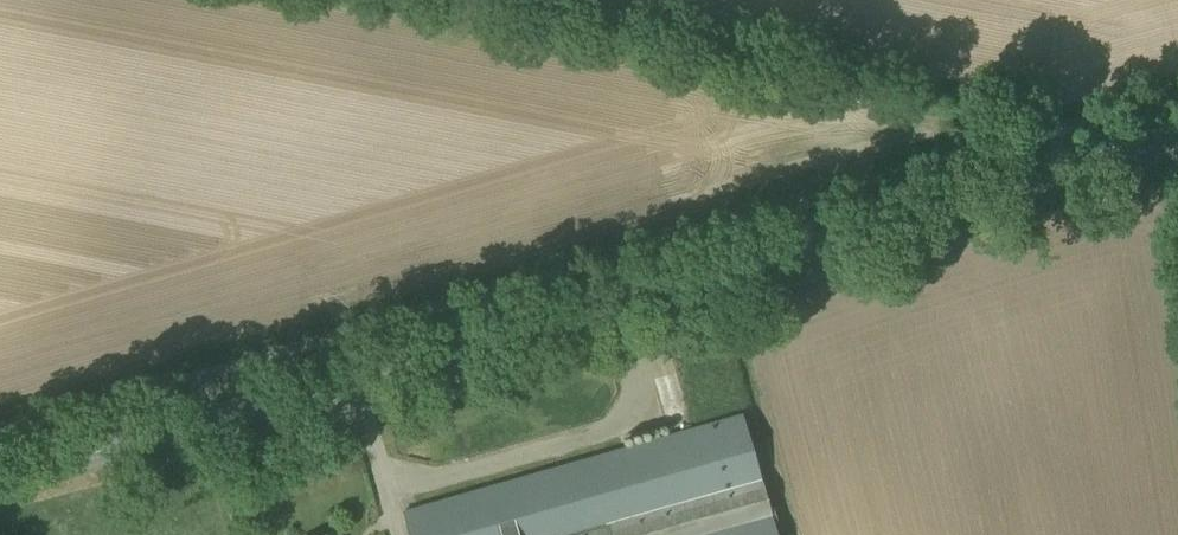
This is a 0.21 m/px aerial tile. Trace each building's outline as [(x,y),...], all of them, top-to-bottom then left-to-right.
[(740,415),(402,514),(408,534),(775,534),(740,415)]
